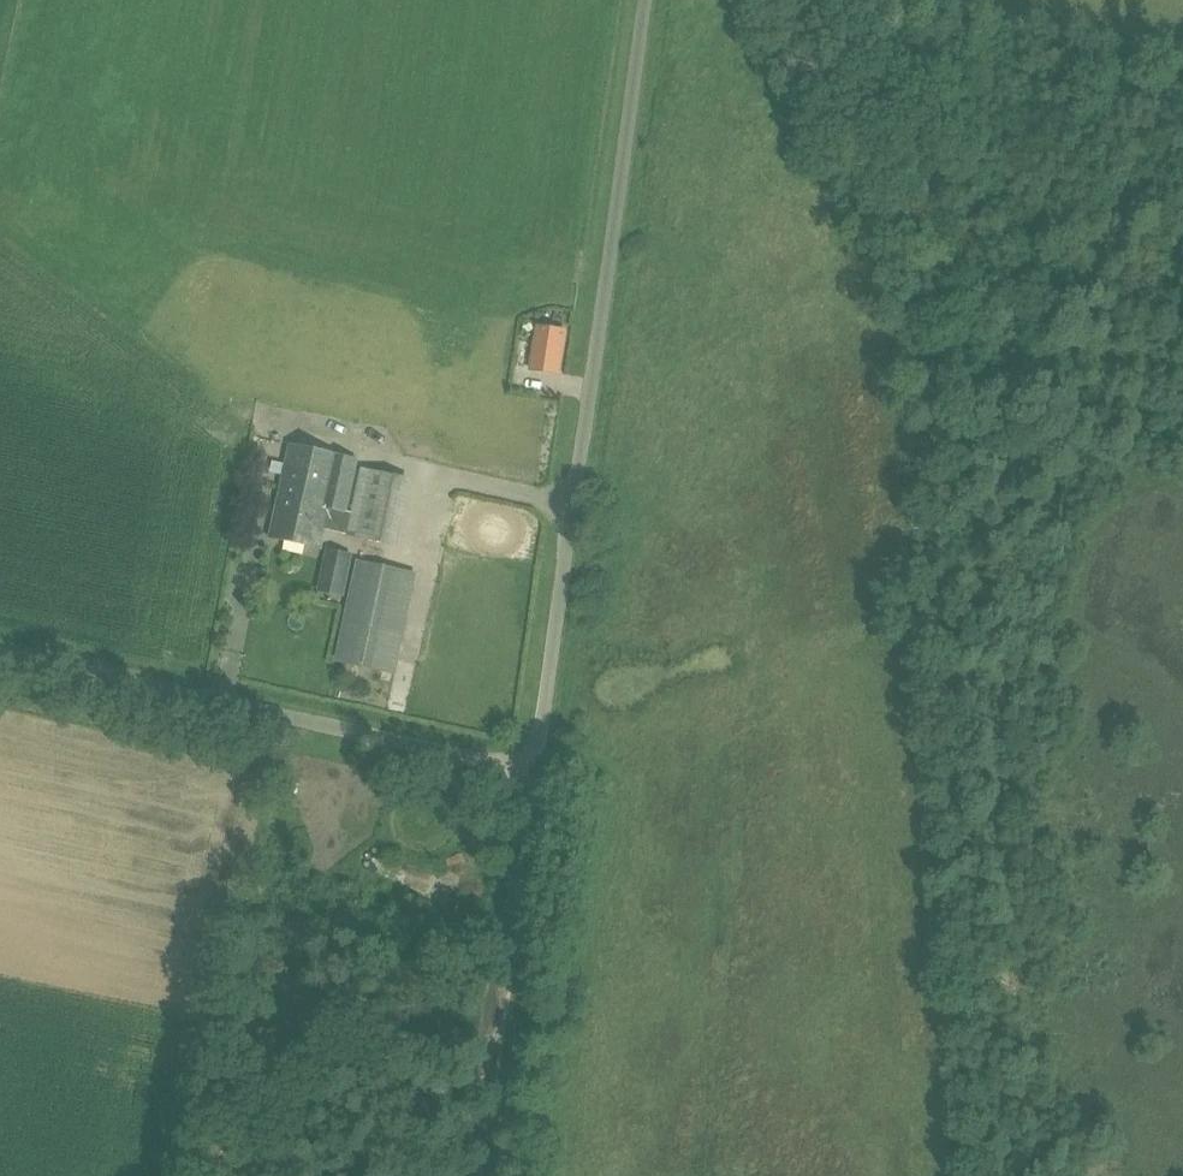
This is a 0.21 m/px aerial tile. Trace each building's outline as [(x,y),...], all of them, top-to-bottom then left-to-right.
[(558,373),(565,331),(538,327),(532,370),(558,373)] [(334,454),(290,445),(270,537),(321,549),(326,526),(349,531),(348,535),(387,544),(401,477),(363,468),(353,513),(347,511),(358,459),(334,453),(334,454)] [(395,673),(400,650),(401,650),(417,574),(362,562),(345,637),(346,638),(341,661),(395,673)]
